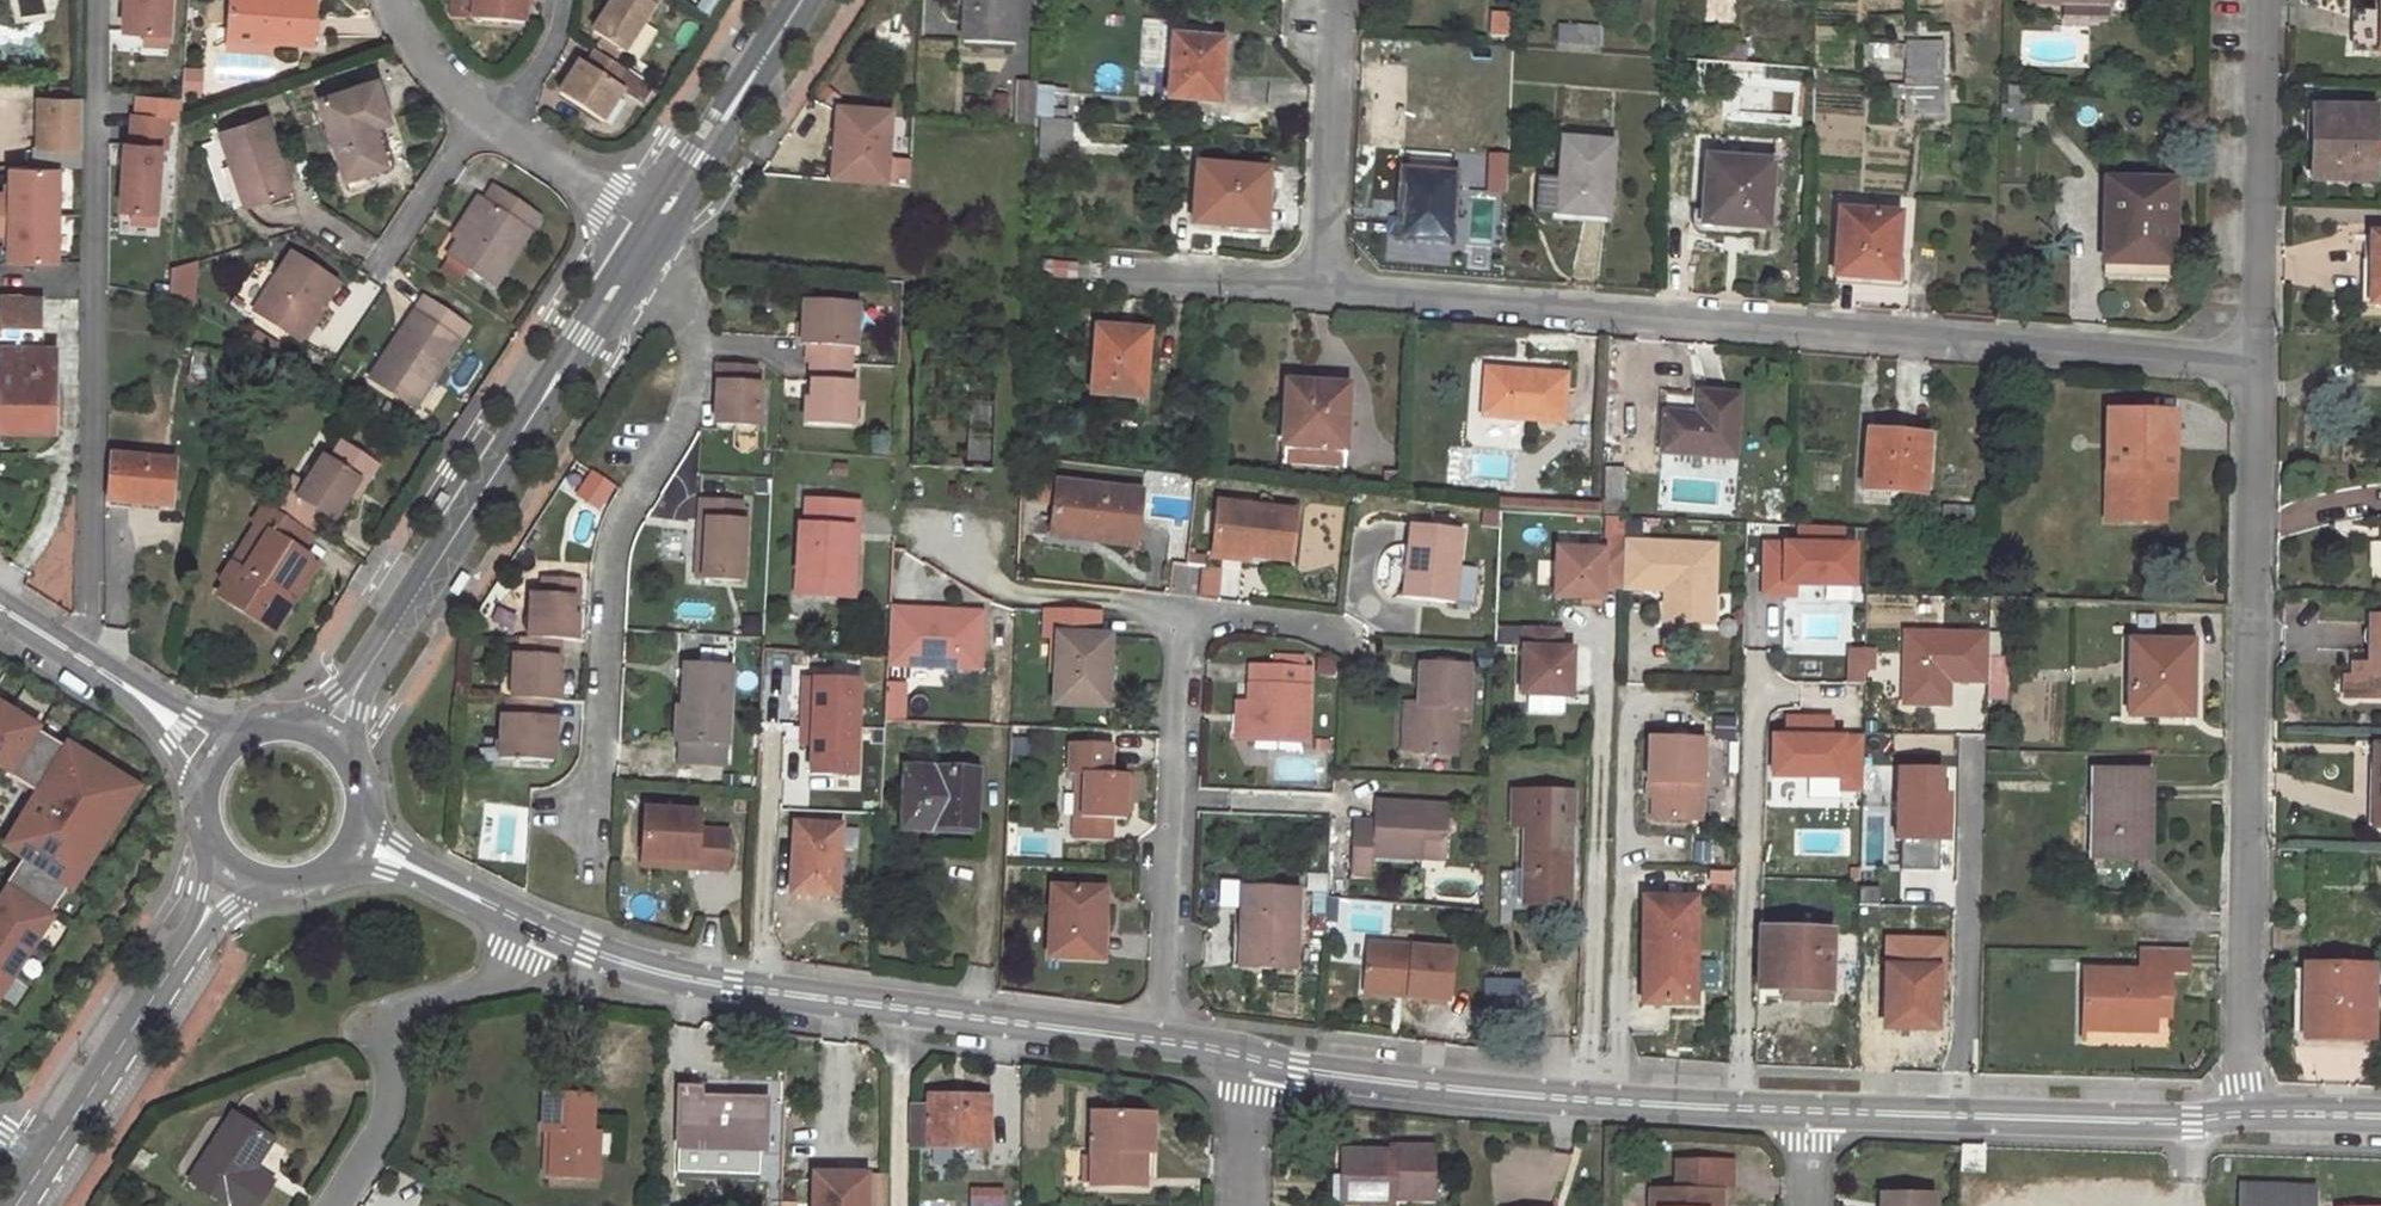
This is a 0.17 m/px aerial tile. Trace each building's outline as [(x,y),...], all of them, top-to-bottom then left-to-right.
[(124,30),(146,31),(169,33),(171,0),(126,0),(124,30)] [(228,27),(228,28),(271,31),(270,38),(312,41),(315,0),(230,0),(228,27)] [(469,20),(522,25),(524,0),(470,0),(469,20)] [(611,2),(591,33),(621,53),(655,0),(612,0),(611,2)] [(1018,0),(962,0),(960,42),(1015,45),(1018,0)] [(2107,0),(2027,0),(2027,1),(2064,2),(2063,18),(2107,19),(2107,0)] [(1509,36),(1510,11),(1491,11),(1490,35),(1509,36)] [(1599,45),(1599,27),(1553,25),(1552,43),(1599,45)] [(228,28),(227,36),(226,47),(269,50),(270,38),(271,31),(228,28)] [(169,33),(146,31),(145,44),(168,45),(169,33)] [(1220,77),(1224,41),(1173,37),(1168,97),(1213,101),(1216,77),(1220,77)] [(1941,78),(1942,41),(1905,41),(1904,69),(1914,69),(1914,76),(1941,78)] [(1743,63),(1744,45),(1715,43),(1714,61),(1743,63)] [(577,62),(558,93),(600,121),(621,90),(641,103),(650,88),(593,52),(584,67),(577,62)] [(1713,82),(1741,84),(1743,63),(1714,61),(1713,82)] [(1914,118),(1942,118),(1941,78),(1914,76),(1914,118)] [(386,178),(370,126),(387,121),(375,82),(319,99),(346,191),(386,178)] [(2006,118),(2029,117),(2030,86),(2000,84),(2000,116),(2006,116),(2006,118)] [(77,147),(78,99),(63,99),(63,87),(45,87),(45,98),(33,98),(32,146),(77,147)] [(1068,121),(1069,87),(1050,90),(1049,120),(1068,121)] [(178,100),(134,96),(133,117),(165,120),(176,121),(178,100)] [(2312,108),(2311,179),(2372,179),(2373,109),(2312,108)] [(845,154),(842,183),(886,186),(888,162),(891,118),(840,113),(836,153),(845,154)] [(133,117),(130,117),(128,145),(122,145),(116,211),(129,212),(152,213),(157,149),(163,149),(165,120),(133,117)] [(291,190),(266,118),(221,135),(247,205),(291,190)] [(1606,214),(1611,144),(1561,140),(1555,210),(1606,214)] [(842,183),(845,154),(836,153),(831,153),(828,182),(842,183)] [(1763,226),(1769,162),(1706,157),(1701,221),(1763,226)] [(888,162),(886,186),(909,188),(910,164),(888,162)] [(1262,228),(1267,171),(1198,165),(1193,222),(1262,228)] [(0,194),(0,235),(9,235),(9,263),(56,263),(57,167),(9,166),(9,195),(0,194)] [(1450,240),(1455,172),(1401,169),(1397,237),(1450,240)] [(2170,263),(2171,182),(2102,181),(2101,262),(2170,263)] [(494,287),(539,217),(493,187),(481,205),(458,241),(448,257),(469,271),(494,287)] [(475,201),(452,237),(458,241),(481,205),(475,201)] [(1891,279),(1897,215),(1838,210),(1832,274),(1891,279)] [(152,213),(129,212),(128,224),(151,225),(152,213)] [(2371,302),(2380,302),(2380,236),(2372,236),(2371,302)] [(439,270),(461,284),(469,271),(448,257),(439,270)] [(300,341),(337,284),(292,258),(257,313),(300,341)] [(193,267),(170,268),(171,297),(195,296),(193,267)] [(42,297),(0,297),(0,325),(43,325),(42,297)] [(856,305),(807,302),(807,324),(814,325),(812,347),(811,364),(818,364),(852,365),(853,349),(859,349),(860,325),(855,324),(856,305)] [(413,411),(462,333),(419,304),(388,352),(394,357),(377,384),(413,411)] [(812,347),(814,325),(807,324),(805,346),(812,347)] [(49,433),(49,399),(54,398),(54,350),(41,349),(43,325),(0,325),(0,432),(49,433)] [(1142,397),(1147,331),(1098,326),(1092,393),(1142,397)] [(388,352),(371,379),(376,383),(377,384),(394,357),(388,352)] [(212,385),(216,357),(194,353),(190,382),(212,385)] [(811,401),(810,427),(851,429),(852,406),(857,406),(858,386),(850,385),(852,365),(818,364),(816,401),(811,401)] [(720,427),(759,429),(761,386),(754,385),(755,367),(722,365),(720,427)] [(1486,412),(1565,418),(1568,374),(1490,367),(1486,412)] [(1344,449),(1348,386),(1286,381),(1282,445),(1288,446),(1286,465),(1337,468),(1338,449),(1344,449)] [(1732,457),(1736,396),(1699,393),(1697,414),(1663,412),(1660,452),(1732,457)] [(2172,484),(2174,414),(2109,412),(2106,497),(2130,498),(2130,520),(2160,522),(2160,496),(2160,484),(2172,484)] [(1921,494),(1927,437),(1865,431),(1859,488),(1921,494)] [(336,520),(351,493),(360,479),(367,483),(379,462),(341,440),(330,458),(323,455),(306,485),(294,477),(278,504),(320,530),(328,515),(336,520)] [(170,508),(175,464),(112,458),(107,502),(170,508)] [(576,463),(560,491),(601,513),(616,486),(576,463)] [(1400,489),(1402,473),(1383,472),(1382,488),(1400,489)] [(360,479),(351,493),(359,498),(367,483),(360,479)] [(1136,548),(1143,495),(1060,484),(1055,526),(1092,531),(1090,541),(1136,548)] [(2160,496),(2172,497),(2172,484),(2160,484),(2160,496)] [(707,520),(705,571),(704,581),(744,582),(748,518),(741,518),(743,498),(701,497),(700,520),(701,520),(702,520),(707,520)] [(2106,497),(2105,519),(2130,520),(2130,498),(2106,497)] [(256,524),(221,582),(227,585),(220,597),(276,631),(296,599),(287,594),(311,555),(304,551),(296,546),(307,526),(266,500),(253,523),(256,524)] [(796,597),(847,600),(850,531),(855,531),(857,505),(806,502),(805,527),(799,527),(796,597)] [(1299,562),(1305,513),(1228,505),(1223,548),(1258,552),(1258,558),(1299,562)] [(1972,534),(1973,507),(1941,505),(1940,516),(1931,515),(1931,524),(1940,524),(1940,532),(1972,534)] [(705,571),(707,520),(702,520),(701,520),(700,520),(697,571),(705,571)] [(304,551),(315,531),(307,526),(296,546),(304,551)] [(1055,526),(1054,537),(1090,541),(1092,531),(1055,526)] [(1792,599),(1792,588),(1853,588),(1854,527),(1793,527),(1792,541),(1759,541),(1759,599),(1792,599)] [(1458,607),(1466,533),(1416,528),(1407,601),(1458,607)] [(1714,545),(1622,542),(1622,551),(1621,587),(1665,588),(1664,621),(1711,623),(1714,545)] [(1221,560),(1257,565),(1258,558),(1258,552),(1223,548),(1221,560)] [(1621,587),(1622,551),(1556,549),(1554,597),(1602,598),(1602,586),(1621,587)] [(296,599),(319,560),(311,555),(287,594),(296,599)] [(1196,594),(1216,597),(1219,570),(1200,567),(1196,594)] [(580,599),(581,580),(544,577),(542,594),(531,594),(531,613),(536,613),(535,639),(558,641),(562,641),(577,641),(578,615),(573,615),(574,598),(580,599)] [(981,613),(889,609),(887,666),(979,670),(981,613)] [(2371,620),(2370,666),(2353,665),(2353,699),(2380,699),(2380,620),(2371,620)] [(1559,629),(1524,627),(1521,695),(1527,695),(1564,696),(1570,697),(1571,650),(1559,649),(1559,629)] [(1108,680),(1110,639),(1057,637),(1053,707),(1100,710),(1100,709),(1101,679),(1108,680)] [(523,638),(522,658),(515,658),(515,676),(520,676),(519,702),(550,703),(559,704),(560,676),(556,676),(558,641),(535,639),(530,639),(523,638)] [(2185,685),(2186,643),(2129,641),(2127,715),(2190,715),(2190,686),(2185,685)] [(2006,681),(2006,658),(1988,657),(1988,681),(2006,681)] [(1306,742),(1309,667),(1251,665),(1248,740),(1306,742)] [(687,668),(681,747),(684,747),(682,768),(724,771),(725,750),(729,750),(734,671),(687,668)] [(1466,714),(1468,673),(1420,669),(1419,710),(1414,710),(1411,754),(1452,758),(1455,713),(1466,714)] [(1114,711),(1115,680),(1108,680),(1101,679),(1100,709),(1100,710),(1114,711)] [(887,685),(885,720),(903,721),(905,686),(887,685)] [(1563,712),(1564,696),(1527,695),(1527,711),(1563,712)] [(548,763),(552,763),(553,744),(547,743),(549,721),(550,703),(519,702),(514,702),(510,702),(509,715),(505,715),(504,739),(508,739),(507,760),(519,761),(548,763)] [(8,770),(7,773),(36,791),(4,844),(23,856),(3,886),(6,888),(0,897),(0,995),(52,914),(49,912),(67,885),(71,887),(80,874),(70,867),(81,850),(91,856),(93,858),(124,807),(113,800),(120,790),(108,782),(115,771),(66,742),(64,745),(36,728),(38,726),(0,703),(0,765),(8,770)] [(1404,709),(1402,754),(1411,754),(1414,710),(1404,709)] [(1702,741),(1649,738),(1646,798),(1652,799),(1651,819),(1699,821),(1702,741)] [(518,771),(548,773),(548,763),(519,761),(518,771)] [(975,830),(979,772),(906,768),(902,829),(930,831),(930,827),(975,830)] [(2146,820),(2147,771),(2093,769),(2090,857),(2136,857),(2136,820),(2146,820)] [(113,800),(124,807),(137,785),(115,771),(108,782),(120,790),(113,800)] [(1130,822),(1132,778),(1079,774),(1076,841),(1115,843),(1116,821),(1130,822)] [(1569,904),(1572,792),(1511,791),(1510,825),(1524,825),(1522,904),(1569,904)] [(790,895),(837,898),(841,825),(837,825),(839,799),(800,798),(800,824),(794,824),(790,895)] [(1448,847),(1449,811),(1375,808),(1374,830),(1355,829),(1352,883),(1374,883),(1375,863),(1424,864),(1424,846),(1448,847)] [(698,820),(645,819),(644,866),(695,867),(696,875),(725,875),(726,837),(699,837),(698,820)] [(1859,863),(1880,863),(1881,824),(1860,824),(1859,863)] [(1424,864),(1447,865),(1448,847),(1424,846),(1424,864)] [(70,867),(80,874),(91,856),(81,850),(70,867)] [(1300,971),(1305,889),(1250,887),(1249,917),(1240,917),(1237,968),(1300,971)] [(1106,929),(1108,893),(1055,890),(1051,959),(1098,962),(1100,929),(1106,929)] [(1693,1004),(1694,901),(1644,900),(1642,1003),(1693,1004)] [(1098,962),(1111,963),(1113,930),(1106,929),(1100,929),(1098,962)] [(1827,981),(1830,932),(1760,931),(1758,989),(1779,990),(1780,980),(1827,981)] [(1452,1006),(1456,954),(1373,946),(1368,991),(1411,995),(1411,1002),(1452,1006)] [(2138,971),(2083,970),(2082,1027),(2154,1029),(2155,1015),(2156,997),(2169,997),(2170,973),(2186,973),(2187,949),(2139,948),(2138,971)] [(1938,989),(1938,968),(1885,966),(1884,1027),(1930,1029),(1930,989),(1938,989)] [(2306,968),(2305,1037),(2371,1038),(2372,969),(2306,968)] [(1480,980),(1480,1014),(1520,1013),(1520,980),(1480,980)] [(1368,991),(1367,998),(1411,1002),(1411,995),(1368,991)] [(2156,997),(2155,1015),(2156,1015),(2168,1015),(2169,997),(2156,997)] [(764,1151),(766,1103),(699,1099),(699,1089),(679,1088),(677,1147),(732,1149),(764,1151)] [(591,1098),(543,1096),(541,1131),(549,1132),(548,1176),(596,1177),(597,1133),(589,1133),(591,1098)] [(913,1109),(913,1147),(987,1148),(988,1100),(929,1099),(929,1108),(913,1109)] [(1134,1152),(1134,1146),(1135,1115),(1093,1114),(1091,1188),(1145,1189),(1145,1152),(1134,1152)] [(270,1141),(233,1115),(189,1183),(224,1205),(257,1205),(271,1183),(253,1171),(270,1141)] [(1135,1115),(1134,1146),(1134,1152),(1145,1152),(1153,1153),(1153,1115),(1135,1115)] [(541,1131),(539,1175),(548,1176),(549,1132),(541,1131)] [(1961,1144),(1961,1171),(1983,1171),(1984,1145),(1961,1144)] [(677,1147),(676,1173),(731,1175),(732,1149),(677,1147)] [(1336,1205),(1391,1205),(1392,1198),(1398,1198),(1398,1201),(1432,1201),(1433,1149),(1389,1148),(1389,1153),(1342,1153),(1342,1179),(1336,1179),(1336,1205)] [(805,1176),(804,1205),(864,1205),(865,1177),(866,1154),(816,1152),(816,1176),(805,1176)] [(1653,1190),(1653,1205),(1724,1205),(1724,1191),(1736,1191),(1736,1162),(1682,1162),(1682,1190),(1653,1190)] [(2353,1196),(2365,1196),(2365,1184),(2353,1184),(2353,1196)] [(2238,1186),(2237,1205),(2311,1205),(2311,1188),(2238,1186)] [(1000,1190),(955,1190),(955,1205),(1000,1205),(1000,1190)] [(1935,1195),(1883,1195),(1882,1205),(1934,1205),(1935,1195)]
